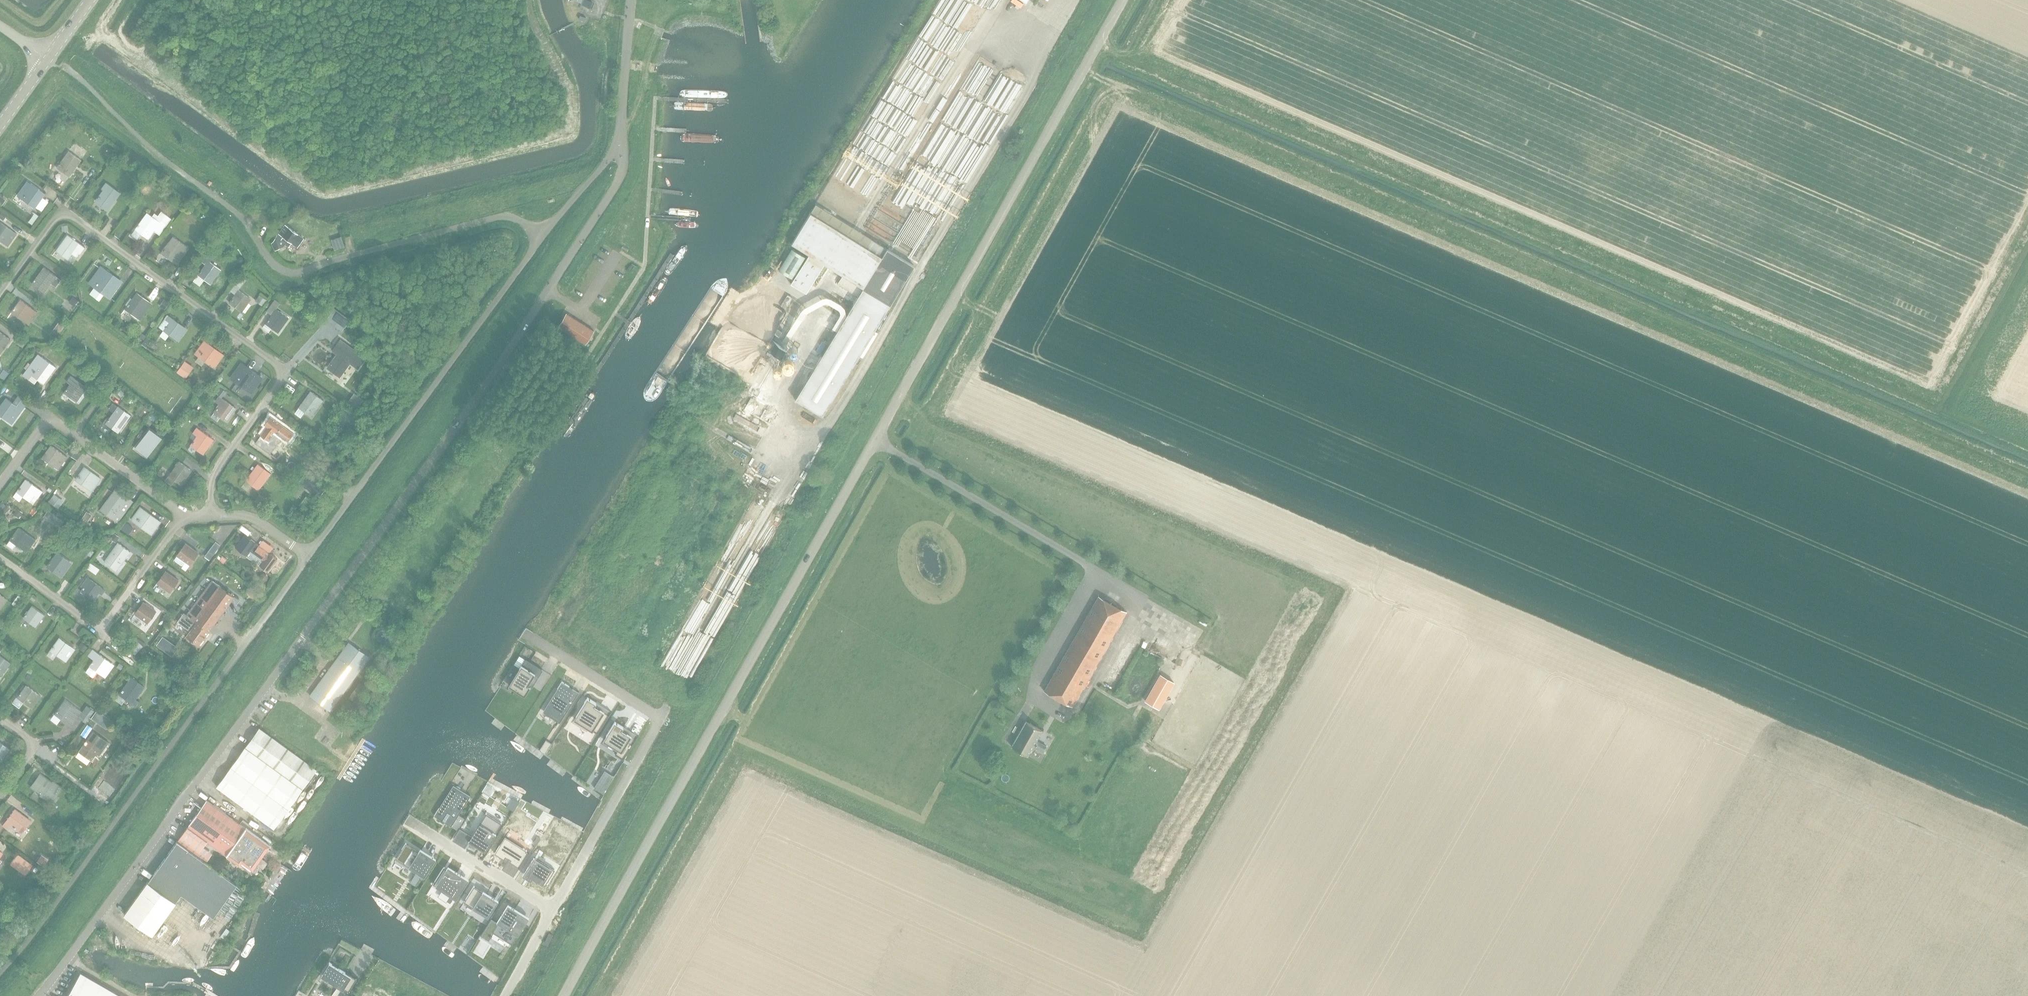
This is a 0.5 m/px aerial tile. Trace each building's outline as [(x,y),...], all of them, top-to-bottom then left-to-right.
[(968,27),(981,2),(976,0),(968,17),(962,14),(958,22),(968,27)] [(920,51),(927,38),(921,34),(913,47),(920,51)] [(670,149),(670,157),(687,158),(687,150),(670,149)] [(69,151),(57,167),(69,176),(81,160),(69,151)] [(33,184),(22,199),(35,208),(45,193),(33,184)] [(108,184),(96,201),(108,210),(120,193),(108,184)] [(912,244),(930,207),(922,203),(904,241),(912,244)] [(915,266),(872,239),(816,204),(792,243),(810,255),(792,284),(807,293),(825,264),(862,287),(842,322),(836,318),(831,327),(837,330),(795,399),(823,416),(915,266)] [(135,229),(148,238),(157,226),(163,230),(171,219),(162,212),(159,217),(155,214),(153,217),(147,213),(135,229)] [(0,223),(0,241),(4,243),(12,231),(0,223)] [(285,244),(287,245),(290,241),(296,245),(302,237),(284,224),(270,242),(275,250),(285,244)] [(189,248),(186,245),(173,236),(161,253),(174,262),(182,251),(185,254),(189,248)] [(342,237),(331,239),(330,239),(330,242),(332,241),(333,245),(343,241),(342,237)] [(83,251),(78,247),(66,238),(54,254),(66,263),(70,257),(76,261),(83,251)] [(792,248),(778,270),(792,278),(805,257),(792,248)] [(221,269),(210,261),(213,257),(205,251),(199,260),(205,264),(205,265),(198,274),(210,283),(221,269)] [(44,267),(32,284),(45,293),(49,287),(54,291),(62,280),(57,276),(44,267)] [(107,270),(95,287),(107,296),(119,279),(107,270)] [(155,293),(160,286),(154,283),(150,289),(155,293)] [(811,304),(829,294),(824,285),(806,295),(811,304)] [(239,290),(230,302),(242,311),(251,299),(239,290)] [(137,292),(125,309),(137,318),(149,301),(137,292)] [(255,301),(263,306),(267,299),(259,294),(255,301)] [(793,298),(788,295),(781,307),(786,309),(793,298)] [(73,296),(69,301),(74,305),(78,300),(73,296)] [(21,299),(12,311),(25,321),(33,308),(21,299)] [(169,303),(164,299),(159,306),(164,309),(169,303)] [(304,299),(298,308),(306,313),(312,305),(304,299)] [(276,309),(266,323),(278,332),(289,318),(276,309)] [(585,344),(594,330),(566,313),(558,326),(585,344)] [(165,339),(169,335),(175,339),(185,327),(169,315),(165,320),(164,319),(158,327),(163,330),(160,335),(165,339)] [(345,316),(336,328),(342,332),(350,320),(345,316)] [(40,329),(36,334),(42,338),(44,339),(47,335),(45,334),(46,333),(40,329)] [(11,339),(0,331),(0,353),(0,354),(11,339)] [(377,344),(370,335),(365,338),(368,341),(367,342),(372,348),(377,344)] [(141,344),(146,347),(150,340),(146,337),(141,344)] [(340,377),(350,363),(358,368),(366,358),(340,339),(333,350),(338,353),(328,367),(340,377)] [(208,343),(199,356),(211,365),(220,353),(208,343)] [(31,375),(43,384),(56,367),(38,355),(31,365),(30,365),(23,375),(28,379),(31,375)] [(183,362),(177,371),(178,371),(186,377),(192,368),(183,362)] [(247,367),(236,381),(249,390),(259,376),(247,367)] [(70,384),(64,392),(77,402),(87,387),(71,376),(67,381),(70,384)] [(219,386),(214,392),(222,397),(226,391),(219,386)] [(118,387),(115,391),(121,396),(124,392),(118,387)] [(311,390),(299,407),(312,416),(324,400),(311,390)] [(8,421),(12,424),(28,401),(20,396),(17,400),(15,399),(12,402),(6,398),(0,406),(0,416),(8,421)] [(220,404),(215,412),(227,421),(236,408),(219,396),(216,401),(220,404)] [(747,402),(756,407),(759,401),(750,396),(747,402)] [(119,432),(131,415),(113,402),(108,408),(114,412),(109,419),(107,417),(102,423),(111,429),(113,427),(119,432)] [(142,404),(136,412),(143,417),(149,409),(142,404)] [(763,410),(770,414),(773,407),(766,404),(763,410)] [(183,416),(193,424),(197,419),(187,411),(183,416)] [(151,412),(148,417),(153,421),(156,416),(151,412)] [(271,416),(265,424),(267,426),(261,435),(268,440),(275,431),(277,433),(287,440),(293,432),(271,416)] [(177,437),(181,431),(176,427),(172,433),(177,437)] [(214,439),(201,430),(197,427),(193,433),(197,436),(191,445),(203,454),(214,439)] [(148,431),(135,449),(148,458),(161,440),(148,431)] [(68,458),(64,455),(51,445),(42,458),(55,467),(60,459),(64,462),(68,458)] [(77,460),(81,454),(71,448),(68,453),(77,460)] [(179,461),(169,476),(181,485),(191,470),(179,461)] [(252,485),(258,489),(271,473),(258,463),(246,480),(242,486),(248,491),(252,485)] [(101,479),(97,476),(84,467),(75,480),(88,489),(94,481),(98,484),(101,479)] [(800,469),(797,475),(796,474),(792,484),(800,487),(806,472),(800,469)] [(307,470),(299,482),(320,496),(328,484),(307,470)] [(42,492),(39,489),(26,480),(14,496),(19,500),(22,496),(33,504),(42,492)] [(298,482),(291,493),(298,498),(305,488),(298,482)] [(787,484),(782,495),(793,499),(797,489),(787,484)] [(130,505),(125,502),(128,499),(115,490),(100,510),(112,520),(117,513),(122,517),(130,505)] [(58,508),(64,501),(54,494),(49,501),(58,508)] [(259,494),(255,501),(261,505),(266,498),(259,494)] [(10,508),(6,504),(6,505),(2,501),(0,503),(0,505),(3,508),(0,510),(4,514),(10,508)] [(160,522),(144,510),(140,507),(135,514),(139,517),(135,523),(151,535),(160,522)] [(17,509),(13,513),(18,518),(22,513),(17,509)] [(51,511),(47,518),(60,527),(64,520),(51,511)] [(220,533),(225,523),(220,521),(216,531),(220,533)] [(120,529),(128,534),(133,527),(125,522),(120,529)] [(16,544),(23,549),(32,537),(19,528),(7,545),(13,549),(16,544)] [(43,537),(47,542),(56,536),(52,530),(43,537)] [(114,532),(108,540),(111,542),(113,539),(116,541),(120,536),(114,532)] [(727,556),(739,536),(734,533),(722,554),(727,556)] [(277,558),(259,545),(259,544),(244,534),(235,547),(246,555),(249,551),(262,560),(261,561),(262,562),(260,565),(268,571),(277,558)] [(215,542),(205,556),(210,559),(220,545),(215,542)] [(118,543),(109,555),(121,564),(130,552),(118,543)] [(183,564),(186,561),(190,564),(198,552),(185,543),(177,555),(175,558),(175,561),(181,565),(183,564)] [(87,546),(83,551),(90,556),(93,551),(87,546)] [(70,561),(58,552),(47,567),(60,576),(70,561)] [(222,556),(219,561),(223,564),(227,559),(222,556)] [(86,567),(96,574),(100,569),(90,562),(86,567)] [(165,571),(157,582),(170,591),(178,580),(165,571)] [(80,576),(76,582),(79,585),(84,579),(80,576)] [(62,585),(67,589),(71,583),(66,579),(62,585)] [(102,588),(103,588),(90,579),(81,592),(94,600),(99,592),(102,595),(105,590),(102,588)] [(198,644),(234,596),(212,580),(187,614),(184,612),(177,621),(190,630),(186,636),(198,644)] [(192,582),(185,591),(188,594),(195,585),(192,582)] [(1098,596),(1044,690),(1071,706),(1126,612),(1098,596)] [(138,625),(143,619),(148,622),(156,611),(143,602),(135,613),(130,619),(138,625)] [(32,606),(23,618),(36,628),(45,615),(32,606)] [(165,622),(170,615),(167,612),(161,620),(165,622)] [(60,638),(51,650),(63,659),(72,647),(60,638)] [(135,654),(143,646),(135,638),(127,647),(135,654)] [(161,639),(158,643),(160,644),(159,645),(164,650),(168,645),(161,639)] [(81,642),(78,647),(84,652),(88,647),(81,642)] [(349,643),(310,695),(330,710),(368,658),(349,643)] [(150,653),(152,658),(161,653),(158,648),(150,653)] [(112,663),(99,654),(93,649),(88,655),(94,660),(90,666),(86,671),(93,677),(97,671),(102,675),(112,663)] [(1,675),(10,663),(0,656),(0,675),(1,675)] [(542,668),(526,658),(522,665),(521,664),(508,685),(509,685),(525,695),(530,686),(528,685),(534,674),(537,676),(537,674),(541,669),(542,668)] [(28,680),(33,674),(29,671),(24,678),(28,680)] [(1175,681),(1160,673),(1146,698),(1161,706),(1175,681)] [(125,698),(132,703),(145,686),(132,677),(120,694),(119,694),(115,699),(122,703),(125,698)] [(557,721),(559,723),(579,691),(577,690),(572,687),(570,685),(570,686),(562,681),(557,688),(559,689),(553,699),(554,699),(545,712),(558,720),(557,721)] [(25,685),(16,698),(29,707),(38,694),(25,685)] [(574,718),(574,719),(592,730),(593,729),(598,733),(611,711),(609,714),(600,708),(595,705),(596,703),(596,702),(587,697),(574,718)] [(78,717),(82,711),(65,700),(55,714),(68,723),(74,714),(78,717)] [(94,710),(89,706),(81,717),(87,721),(94,710)] [(98,708),(92,717),(105,726),(111,718),(98,708)] [(603,739),(603,740),(618,749),(617,751),(616,750),(615,753),(623,759),(638,735),(638,734),(638,735),(635,738),(622,729),(623,727),(623,726),(614,721),(603,739)] [(1046,746),(1036,740),(1041,731),(1026,722),(1011,746),(1027,755),(1032,747),(1042,753),(1046,746)] [(274,829),(303,789),(317,770),(260,728),(217,787),(274,829)] [(106,740),(94,731),(79,751),(91,760),(103,744),(106,746),(109,742),(106,740)] [(546,740),(539,750),(544,753),(551,743),(546,740)] [(0,743),(0,761),(8,749),(0,743)] [(605,771),(594,788),(603,793),(614,776),(613,776),(605,771)] [(50,780),(40,774),(31,787),(40,794),(39,795),(50,804),(62,787),(52,780),(51,781),(50,780)] [(113,792),(102,783),(91,796),(103,806),(113,792)] [(439,808),(434,815),(442,819),(442,820),(444,822),(446,819),(452,823),(450,825),(449,825),(451,826),(457,830),(465,818),(458,814),(469,798),(454,789),(446,801),(445,803),(441,809),(439,808)] [(270,846),(207,801),(188,828),(206,841),(251,873),(270,846)] [(15,809),(6,822),(3,826),(7,829),(10,825),(18,831),(23,825),(27,828),(31,822),(27,819),(15,809)] [(486,812),(470,838),(486,847),(502,822),(486,812)] [(47,822),(45,825),(51,830),(54,827),(47,822)] [(188,828),(180,839),(198,853),(206,841),(188,828)] [(576,828),(569,840),(574,843),(581,831),(576,828)] [(505,836),(494,853),(504,859),(503,859),(506,861),(508,857),(512,859),(510,861),(519,866),(518,867),(519,868),(529,852),(528,852),(526,851),(527,850),(505,836)] [(154,874),(154,875),(182,895),(214,918),(237,885),(177,842),(154,874)] [(406,842),(396,858),(409,866),(424,876),(436,858),(420,848),(419,850),(406,842)] [(17,854),(10,864),(25,875),(32,864),(17,854)] [(40,854),(36,861),(43,866),(47,859),(40,854)] [(534,856),(522,874),(531,880),(532,877),(545,885),(555,869),(534,856)] [(444,866),(433,884),(450,895),(447,900),(450,902),(454,897),(456,898),(469,879),(448,865),(446,868),(444,866)] [(176,903),(182,895),(154,875),(149,882),(148,882),(125,915),(153,935),(177,903),(176,903)] [(474,885),(464,900),(489,915),(499,899),(484,889),(483,890),(474,885)] [(497,922),(492,931),(493,932),(509,941),(514,933),(517,935),(527,919),(507,906),(497,922)] [(331,960),(323,974),(349,990),(357,977),(331,960)] [(81,972),(68,995),(122,995),(81,972)]
